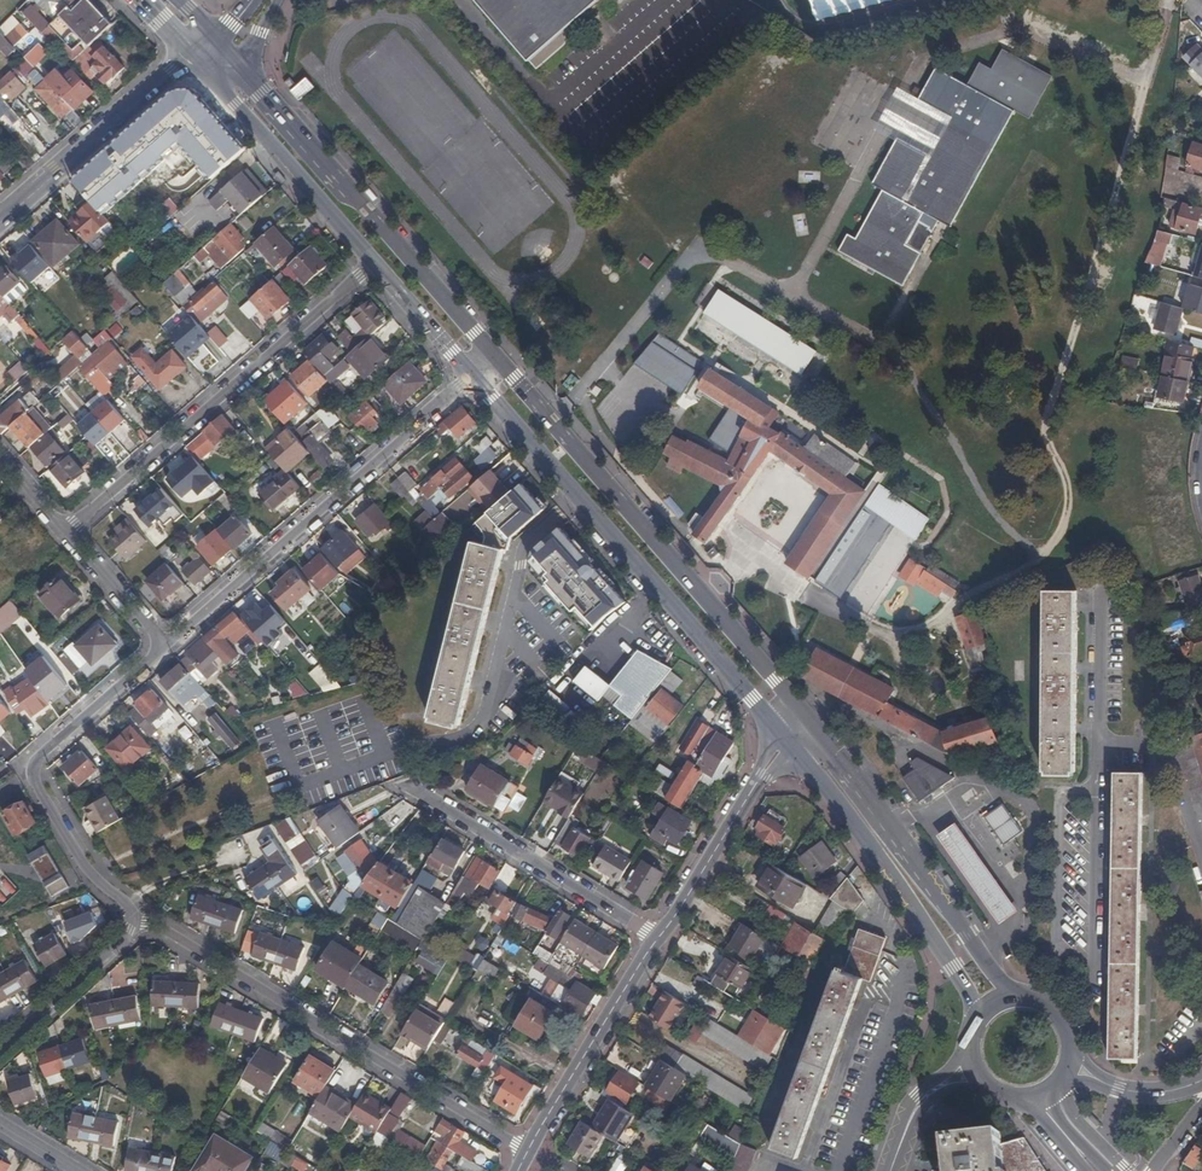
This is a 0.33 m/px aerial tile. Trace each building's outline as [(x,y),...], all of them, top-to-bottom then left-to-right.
[(58,2),(65,10),(48,26),(53,31),(87,0),(84,0),(74,9),(70,5),(75,0),(60,0),(58,2)] [(101,0),(87,0),(53,31),(73,52),(85,41),(102,24),(100,22),(105,17),(94,7),(101,0)] [(84,0),(75,0),(70,5),(74,9),(84,0)] [(525,52),(527,55),(527,57),(528,60),(537,70),(564,46),(566,43),(568,39),(569,35),(570,31),(567,28),(599,0),(479,0),(525,52)] [(817,20),(890,0),(811,0),(817,20)] [(955,11),(951,0),(938,0),(923,5),(927,19),(955,11)] [(93,44),(113,25),(105,17),(100,22),(102,24),(85,41),(90,46),(93,44)] [(0,35),(0,50),(7,57),(14,50),(0,35)] [(36,40),(30,45),(34,50),(37,47),(40,44),(36,40)] [(27,41),(16,52),(20,56),(23,60),(34,50),(30,45),(27,41)] [(46,51),(40,44),(37,47),(43,54),(46,51)] [(98,49),(93,44),(90,46),(73,63),(85,76),(93,69),(96,73),(94,74),(105,85),(113,77),(114,78),(123,70),(103,49),(96,55),(94,53),(98,49)] [(96,55),(103,49),(105,47),(103,45),(98,49),(94,53),(96,55)] [(34,50),(23,60),(30,66),(43,54),(37,47),(34,50)] [(980,64),(970,82),(1020,110),(1033,116),(1053,77),(1004,50),(993,71),(980,64)] [(1201,79),(1201,53),(1189,65),(1201,79)] [(955,226),(1020,110),(970,82),(941,66),(922,100),(954,118),(934,153),(903,136),(877,182),(955,226)] [(71,109),(73,111),(92,94),(71,72),(52,89),(71,109)] [(1,91),(10,101),(24,89),(9,73),(1,80),(0,81),(0,93),(1,91)] [(292,90),(299,97),(313,84),(307,76),(292,90)] [(291,77),(285,82),(291,88),(297,83),(291,77)] [(52,89),(45,82),(34,91),(61,118),(71,109),(52,89)] [(10,109),(0,99),(0,118),(10,109)] [(75,129),(82,123),(71,111),(65,117),(75,129)] [(146,133),(143,130),(135,138),(152,157),(180,132),(166,115),(146,133)] [(204,140),(184,157),(201,176),(221,159),(204,140)] [(1194,143),(1187,166),(1201,170),(1201,146),(1194,143)] [(134,145),(109,166),(115,173),(125,185),(150,164),(134,145)] [(1181,159),(1168,155),(1167,167),(1179,171),(1181,159)] [(4,177),(12,170),(0,157),(0,173),(4,177)] [(115,173),(109,166),(97,177),(99,180),(92,187),(114,213),(133,196),(114,174),(115,173)] [(242,214),(262,196),(242,173),(221,191),(242,214)] [(1193,182),(1178,179),(1176,192),(1191,194),(1193,182)] [(925,215),(883,192),(857,240),(848,235),(838,253),(904,288),(925,252),(910,243),(923,219),(925,215)] [(109,223),(86,196),(74,207),(76,209),(65,219),(86,243),(87,242),(96,252),(106,244),(97,233),(109,223)] [(1181,211),(1179,217),(1176,229),(1195,235),(1201,212),(1201,209),(1183,204),(1181,211)] [(1179,217),(1181,211),(1175,210),(1169,227),(1176,229),(1179,217)] [(54,269),(80,247),(56,219),(31,242),(54,269)] [(934,228),(935,226),(923,219),(910,243),(925,252),(937,230),(934,228)] [(208,244),(188,261),(190,263),(188,265),(198,276),(205,271),(196,261),(210,249),(224,265),(244,248),(239,242),(242,238),(230,225),(208,244)] [(273,227),(254,243),(274,267),(293,251),(273,227)] [(1175,235),(1159,230),(1156,241),(1172,245),(1175,235)] [(29,244),(11,260),(31,283),(49,267),(29,244)] [(327,267),(310,247),(289,266),(306,285),(327,267)] [(1156,249),(1153,248),(1147,263),(1157,266),(1158,266),(1162,255),(1155,253),(1156,249)] [(1200,266),(1196,265),(1192,276),(1201,279),(1201,258),(1200,266)] [(1157,266),(1147,263),(1145,263),(1143,269),(1155,272),(1157,266)] [(0,269),(0,294),(1,295),(6,300),(8,303),(11,306),(29,289),(13,270),(11,272),(5,265),(0,269)] [(164,283),(175,295),(190,281),(179,269),(164,283)] [(137,301),(122,284),(111,271),(104,278),(111,287),(102,296),(116,311),(126,303),(130,307),(137,301)] [(227,298),(212,280),(203,288),(182,306),(190,316),(197,324),(227,298)] [(259,291),(250,299),(267,319),(288,301),(271,281),(259,291)] [(1201,314),(1201,284),(1195,282),(1193,289),(1192,294),(1187,310),(1201,314)] [(182,304),(198,292),(191,283),(176,295),(182,304)] [(246,294),(250,299),(259,291),(255,286),(246,294)] [(723,289),(709,310),(717,315),(731,294),(723,289)] [(39,338),(11,306),(8,303),(6,300),(1,295),(0,294),(0,313),(2,311),(11,320),(13,318),(35,342),(39,338)] [(717,315),(739,330),(753,309),(731,294),(717,315)] [(340,342),(350,353),(368,338),(382,325),(379,322),(383,318),(368,301),(352,314),(364,329),(350,340),(347,336),(340,342)] [(1183,308),(1161,302),(1153,328),(1176,335),(1183,309),(1183,308)] [(799,366),(799,369),(805,373),(819,351),(753,309),(739,330),(768,349),(792,359),(795,360),(797,361),(798,363),(799,366)] [(709,310),(701,322),(706,325),(721,331),(735,337),(739,330),(717,315),(709,310)] [(208,336),(197,324),(190,316),(177,328),(175,326),(166,334),(186,357),(195,349),(194,348),(208,336)] [(118,340),(132,328),(125,321),(112,333),(118,340)] [(706,325),(701,322),(697,328),(727,348),(735,337),(721,331),(706,325)] [(208,334),(220,348),(230,339),(218,326),(208,334)] [(72,331),(63,339),(83,362),(92,354),(85,346),(72,331)] [(637,362),(682,394),(704,363),(659,331),(637,362)] [(209,338),(208,336),(194,348),(195,349),(209,338)] [(319,338),(302,353),(309,361),(320,373),(322,371),(319,367),(338,351),(331,343),(327,347),(319,338)] [(368,338),(350,353),(346,357),(366,379),(388,360),(368,338)] [(1189,346),(1195,347),(1201,350),(1201,341),(1192,338),(1189,346)] [(1189,346),(1167,340),(1164,353),(1169,354),(1164,376),(1188,381),(1194,359),(1192,359),(1195,347),(1189,346)] [(122,359),(107,342),(79,366),(94,383),(122,359)] [(768,349),(799,369),(799,366),(798,363),(797,361),(795,360),(792,359),(768,349)] [(160,389),(185,367),(172,352),(146,373),(160,389)] [(1124,359),(1122,366),(1137,370),(1139,362),(1124,359)] [(326,381),(323,377),(320,373),(309,361),(291,377),(308,397),(326,381)] [(18,362),(7,372),(16,382),(27,372),(18,362)] [(426,381),(409,362),(384,384),(400,403),(426,381)] [(338,371),(335,367),(323,377),(326,381),(338,394),(339,395),(342,393),(330,378),(338,371)] [(780,411),(772,406),(713,367),(701,385),(744,412),(742,415),(751,419),(752,417),(770,427),(779,413),(780,411)] [(1188,381),(1164,376),(1159,397),(1184,402),(1188,381)] [(261,399),(272,411),(275,408),(279,413),(291,402),(279,388),(273,393),(267,398),(265,396),(261,399)] [(0,416),(0,434),(10,426),(29,409),(20,399),(0,416)] [(107,400),(92,413),(109,433),(124,420),(107,400)] [(364,401),(353,411),(346,417),(358,430),(363,426),(369,432),(377,424),(371,418),(376,414),(364,401)] [(63,418),(67,414),(66,413),(60,406),(55,410),(63,418)] [(338,422),(324,406),(315,414),(320,419),(329,430),(338,422)] [(10,426),(29,448),(50,429),(31,407),(29,409),(10,426)] [(315,414),(310,408),(286,427),(292,434),(302,425),(315,414)] [(458,439),(475,424),(462,408),(437,429),(443,436),(450,430),(458,439)] [(728,411),(711,439),(727,449),(733,439),(732,438),(740,425),(730,418),(733,414),(728,411)] [(92,413),(77,426),(94,445),(109,433),(92,413)] [(64,425),(71,419),(67,414),(63,418),(60,420),(64,425)] [(320,419),(315,414),(302,425),(307,430),(310,428),(320,419)] [(234,430),(221,415),(185,447),(192,456),(198,462),(199,461),(223,439),(226,437),(234,430)] [(727,487),(695,532),(697,534),(707,541),(772,450),(833,494),(788,562),(811,577),(866,491),(848,479),(807,449),(782,431),(781,433),(770,427),(752,417),(751,419),(730,461),(690,440),(688,442),(675,435),(666,452),(674,456),(669,466),(682,472),(686,466),(719,483),(720,482),(727,487)] [(330,432),(329,430),(320,419),(310,428),(307,430),(302,425),(292,434),(301,443),(302,442),(324,468),(332,461),(316,444),(330,432)] [(301,443),(292,434),(286,427),(264,447),(270,453),(285,472),(308,452),(301,443)] [(63,451),(47,433),(32,446),(48,465),(63,451)] [(817,435),(807,449),(848,479),(858,464),(817,435)] [(469,452),(475,460),(486,449),(480,442),(469,452)] [(71,452),(52,468),(67,486),(86,471),(71,452)] [(512,481),(524,471),(510,455),(489,473),(489,472),(484,477),(487,481),(490,481),(492,483),(504,472),(512,481)] [(198,462),(192,456),(167,478),(184,497),(194,487),(200,494),(216,480),(199,461),(198,462)] [(433,488),(417,502),(421,506),(432,497),(442,488),(464,469),(455,459),(427,483),(433,488)] [(473,479),(464,469),(442,488),(446,493),(443,495),(448,501),(473,479)] [(404,473),(397,479),(409,492),(416,486),(404,473)] [(272,511),(290,495),(275,478),(268,484),(270,486),(258,496),(272,511)] [(409,492),(397,479),(390,485),(402,499),(409,493),(409,492)] [(866,506),(915,539),(917,540),(931,518),(874,479),(866,491),(873,495),(866,506)] [(520,483),(470,529),(476,536),(484,539),(484,544),(504,549),(509,550),(511,539),(543,509),(520,483)] [(442,488),(432,497),(436,502),(443,495),(446,493),(442,488)] [(866,491),(811,577),(817,581),(866,506),(873,495),(866,491)] [(432,497),(421,506),(426,511),(433,520),(435,517),(433,515),(435,513),(430,507),(436,502),(432,497)] [(165,544),(179,532),(153,504),(143,512),(150,522),(154,519),(157,522),(159,520),(165,527),(161,530),(162,532),(149,543),(156,552),(165,544)] [(375,535),(385,527),(369,509),(357,520),(363,527),(362,529),(366,534),(371,530),(375,535)] [(418,518),(425,526),(433,520),(426,511),(418,518)] [(425,526),(423,529),(430,537),(444,524),(449,520),(442,512),(435,517),(433,520),(425,526)] [(217,531),(233,549),(250,535),(235,517),(217,531)] [(129,520),(109,538),(128,559),(148,541),(129,520)] [(444,524),(430,537),(437,545),(451,532),(444,524)] [(576,609),(579,607),(600,626),(610,618),(628,603),(560,527),(534,551),(531,557),(545,571),(542,574),(575,611),(576,609)] [(196,544),(206,535),(200,528),(190,537),(196,544)] [(213,565),(231,549),(215,531),(197,546),(213,565)] [(337,567),(358,550),(342,532),(322,549),(337,567)] [(893,584),(907,561),(909,558),(920,542),(917,540),(915,539),(888,580),(893,584)] [(460,725),(504,549),(484,544),(473,542),(429,717),(460,725)] [(176,557),(165,544),(156,552),(162,559),(167,564),(176,557)] [(200,556),(193,549),(189,553),(195,561),(182,572),(195,585),(210,571),(198,558),(200,556)] [(303,570),(321,591),(339,574),(319,552),(307,563),(309,565),(303,570)] [(953,598),(958,591),(910,559),(909,558),(907,561),(909,563),(900,577),(915,587),(922,577),(932,584),(934,580),(945,588),(943,591),(953,598)] [(162,599),(182,582),(167,564),(147,582),(162,599)] [(390,574),(402,585),(406,579),(395,569),(390,574)] [(296,603),(310,590),(293,571),(278,584),(280,586),(272,594),(293,618),(302,610),(296,603)] [(321,591),(328,599),(348,580),(339,574),(321,591)] [(60,617),(80,599),(61,577),(40,594),(60,617)] [(1166,616),(1168,624),(1201,613),(1201,586),(1199,577),(1181,583),(1189,610),(1166,616)] [(377,597),(386,602),(402,588),(395,581),(377,597)] [(1048,591),(1045,771),(1077,772),(1079,591),(1048,591)] [(600,626),(579,607),(576,609),(597,629),(600,626)] [(204,639),(227,664),(234,658),(227,650),(228,649),(227,648),(225,639),(230,634),(236,640),(247,631),(259,644),(262,641),(250,627),(236,611),(204,639)] [(250,627),(262,641),(268,636),(269,637),(279,627),(265,611),(254,620),(256,621),(250,627)] [(985,643),(987,643),(977,612),(974,613),(985,643)] [(975,646),(985,643),(974,613),(958,617),(968,648),(975,646)] [(1166,616),(1153,621),(1155,627),(1168,624),(1166,616)] [(93,664),(116,645),(100,626),(77,646),(93,664)] [(1198,632),(1187,636),(1190,646),(1184,648),(1187,659),(1190,657),(1191,659),(1192,660),(1193,661),(1195,660),(1196,659),(1197,658),(1197,657),(1201,655),(1201,631),(1198,632)] [(202,669),(209,676),(217,668),(211,661),(218,655),(203,640),(186,655),(194,664),(197,661),(203,668),(202,669)] [(978,654),(987,651),(985,643),(975,646),(978,654)] [(982,667),(978,654),(975,646),(968,648),(966,649),(972,670),(982,667)] [(613,685),(604,698),(610,703),(631,718),(642,704),(658,685),(670,670),(674,667),(639,650),(613,685)] [(807,679),(951,756),(999,741),(992,718),(946,732),(890,701),(895,691),(818,650),(807,672),(801,669),(800,667),(797,672),(807,679)] [(187,673),(179,664),(160,681),(171,694),(173,692),(182,703),(195,692),(198,696),(205,690),(189,672),(187,673)] [(600,702),(604,698),(613,685),(589,667),(576,682),(600,702)] [(55,670),(37,686),(44,697),(46,696),(53,705),(72,689),(55,670)] [(682,680),(670,670),(658,685),(661,688),(670,695),(682,680)] [(51,706),(44,697),(37,686),(31,677),(5,693),(18,713),(27,708),(34,718),(51,706)] [(323,692),(341,688),(336,679),(323,687),(323,692)] [(294,699),(308,695),(296,681),(290,685),(294,699)] [(680,704),(670,695),(661,688),(646,707),(668,725),(674,716),(676,714),(685,703),(682,701),(680,704)] [(146,716),(162,701),(151,689),(135,704),(146,716)] [(0,703),(0,721),(9,714),(0,703)] [(628,722),(655,743),(669,725),(668,725),(646,707),(642,704),(631,718),(628,722)] [(225,712),(229,717),(240,714),(232,705),(225,712)] [(216,714),(209,721),(217,730),(213,733),(219,740),(223,736),(234,749),(241,742),(216,714)] [(158,726),(148,715),(141,721),(151,733),(158,726)] [(685,743),(695,749),(696,747),(708,728),(698,722),(685,743)] [(126,769),(149,749),(131,728),(108,748),(126,769)] [(695,749),(665,799),(679,808),(701,772),(712,779),(721,764),(727,767),(730,761),(725,758),(734,744),(708,728),(696,747),(695,749)] [(1193,738),(1201,768),(1201,735),(1193,738)] [(524,750),(528,744),(516,736),(514,739),(519,743),(517,745),(524,750)] [(1193,741),(1178,746),(1201,824),(1201,769),(1193,741)] [(506,751),(510,754),(515,747),(510,743),(506,751)] [(538,747),(535,745),(534,747),(529,743),(528,744),(524,750),(517,745),(516,745),(515,747),(510,754),(527,764),(538,747)] [(81,750),(73,757),(70,759),(62,766),(71,775),(68,777),(71,780),(73,778),(79,784),(97,768),(81,750)] [(920,802),(954,779),(917,758),(910,763),(915,771),(903,778),(920,802)] [(518,788),(481,766),(466,790),(503,812),(518,788)] [(1141,1060),(1145,773),(1117,773),(1113,1059),(1141,1060)] [(585,790),(559,775),(547,795),(563,805),(561,808),(571,813),(585,790)] [(108,796),(86,808),(100,832),(121,820),(108,796)] [(36,821),(30,812),(27,807),(23,801),(11,809),(6,812),(4,813),(16,833),(36,821)] [(663,846),(668,838),(676,844),(690,822),(659,803),(653,814),(663,820),(656,831),(653,829),(649,837),(663,846)] [(1003,803),(985,816),(1003,846),(1023,832),(1003,803)] [(322,824),(339,848),(360,832),(342,809),(322,824)] [(777,825),(783,817),(770,809),(765,817),(764,817),(758,827),(761,830),(757,835),(775,846),(785,830),(777,825)] [(553,842),(564,825),(540,810),(529,828),(553,842)] [(287,821),(275,824),(284,838),(294,832),(287,821)] [(1001,923),(1020,911),(958,822),(938,835),(1001,923)] [(590,838),(573,828),(561,848),(578,858),(590,838)] [(345,852),(362,877),(365,881),(377,864),(361,840),(345,852)] [(435,856),(432,854),(427,862),(440,870),(446,862),(456,867),(456,866),(464,851),(443,840),(435,856)] [(813,875),(829,852),(821,841),(799,857),(813,875)] [(69,886),(44,845),(28,854),(53,895),(69,886)] [(303,846),(293,853),(302,865),(312,859),(303,846)] [(592,867),(618,882),(631,861),(605,846),(592,867)] [(284,852),(265,864),(278,885),(298,872),(284,852)] [(836,862),(829,852),(813,875),(815,878),(836,862)] [(489,888),(499,871),(478,857),(467,873),(474,878),(473,879),(489,888)] [(395,873),(378,862),(377,864),(365,881),(353,896),(358,899),(366,886),(381,895),(395,873)] [(451,876),(456,867),(446,862),(440,870),(451,876)] [(661,874),(643,862),(627,888),(646,900),(661,874)] [(278,885),(265,864),(246,877),(259,898),(278,885)] [(805,884),(782,870),(773,864),(760,886),(791,905),(805,884)] [(422,870),(413,885),(399,907),(391,920),(403,927),(424,939),(446,903),(429,893),(437,879),(422,870)] [(837,890),(848,877),(841,872),(831,885),(837,890)] [(413,885),(395,873),(381,895),(399,907),(413,885)] [(472,881),(463,875),(453,892),(460,897),(462,898),(472,881)] [(362,877),(344,891),(352,897),(353,896),(365,881),(362,877)] [(833,901),(854,914),(864,899),(848,877),(837,890),(835,893),(830,899),(833,901)] [(826,887),(822,894),(830,899),(835,893),(826,887)] [(510,914),(517,903),(497,890),(490,901),(500,908),(493,918),(504,924),(510,914)] [(344,891),(332,911),(338,920),(352,897),(344,891)] [(453,892),(446,903),(453,907),(460,897),(453,892)] [(214,925),(222,901),(200,894),(192,917),(214,925)] [(243,909),(222,901),(214,925),(236,932),(243,909)] [(842,926),(854,914),(833,901),(815,932),(832,942),(842,926)] [(550,918),(517,903),(510,914),(545,930),(550,918)] [(781,923),(787,915),(771,905),(766,914),(781,923)] [(570,916),(559,910),(546,931),(556,938),(563,927),(564,924),(570,916)] [(91,913),(66,922),(72,942),(84,938),(96,926),(91,913)] [(23,920),(26,929),(44,923),(41,914),(23,920)] [(473,950),(485,921),(472,915),(460,944),(473,950)] [(575,919),(561,942),(605,969),(619,946),(575,919)] [(776,956),(781,947),(764,937),(742,924),(725,952),(729,954),(747,965),(759,945),(776,956)] [(424,939),(403,927),(401,931),(398,929),(397,932),(420,946),(424,939)] [(801,927),(797,933),(793,930),(787,939),(791,942),(788,948),(811,962),(824,941),(801,927)] [(872,982),(888,940),(861,930),(847,968),(841,965),(839,970),(838,970),(773,1149),(799,1159),(864,979),(872,982)] [(254,953),(260,935),(249,931),(243,949),(254,953)] [(275,962),(283,939),(261,932),(260,935),(254,953),(253,955),(275,962)] [(46,966),(66,954),(53,933),(33,944),(46,966)] [(305,947),(283,939),(275,962),(297,970),(305,947)] [(450,955),(424,939),(420,946),(419,947),(424,950),(418,961),(438,974),(442,968),(450,955)] [(317,969),(346,987),(360,964),(363,960),(351,953),(334,942),(317,969)] [(363,960),(369,950),(358,943),(351,953),(363,960)] [(537,946),(532,953),(548,963),(552,956),(537,946)] [(752,968),(729,954),(712,983),(735,997),(752,968)] [(24,960),(4,971),(17,992),(37,981),(24,960)] [(500,969),(485,960),(478,971),(494,980),(500,969)] [(810,972),(812,967),(803,962),(800,967),(810,972)] [(132,964),(109,966),(112,996),(135,993),(132,964)] [(390,983),(360,964),(346,987),(376,1006),(390,983)] [(583,998),(596,1006),(602,996),(551,965),(545,975),(569,990),(573,992),(570,996),(567,995),(563,1002),(566,1003),(563,1007),(582,1019),(589,1006),(581,1002),(583,998)] [(4,971),(0,974),(0,1002),(17,992),(4,971)] [(789,998),(792,992),(766,976),(763,981),(789,998)] [(152,1006),(175,1007),(176,983),(153,982),(152,1006)] [(176,983),(175,1007),(198,1008),(199,984),(176,983)] [(532,988),(553,1001),(556,997),(534,985),(532,988)] [(405,994),(394,988),(381,1010),(391,1017),(405,994)] [(670,1030),(685,1004),(674,997),(665,992),(649,1017),(670,1030)] [(136,996),(113,1000),(118,1025),(140,1020),(136,996)] [(448,1013),(454,1002),(446,998),(440,1009),(448,1013)] [(555,1014),(531,999),(516,1025),(539,1039),(555,1014)] [(118,1025),(113,1000),(91,1005),(95,1029),(118,1025)] [(212,1027),(233,1035),(241,1012),(220,1004),(212,1027)] [(769,1055),(785,1028),(754,1009),(738,1036),(769,1055)] [(444,1026),(418,1011),(404,1034),(430,1049),(444,1026)] [(241,1012),(233,1035),(255,1043),(263,1020),(241,1012)] [(763,1070),(771,1057),(769,1055),(738,1036),(710,1019),(702,1033),(763,1070)] [(60,1046),(68,1070),(90,1062),(82,1039),(60,1046)] [(685,1075),(660,1059),(654,1055),(653,1057),(632,1044),(621,1061),(631,1067),(629,1069),(632,1071),(634,1069),(642,1073),(647,1065),(655,1070),(645,1086),(649,1088),(669,1101),(685,1075)] [(685,1075),(744,1110),(752,1097),(667,1045),(660,1059),(685,1075)] [(64,1071),(68,1070),(60,1046),(38,1054),(48,1086),(67,1080),(64,1071)] [(495,1054),(487,1049),(482,1057),(473,1051),(466,1047),(463,1046),(458,1054),(485,1071),(489,1065),(494,1056),(495,1054)] [(259,1050),(242,1077),(258,1087),(260,1084),(270,1091),(283,1069),(273,1063),(275,1059),(259,1050)] [(324,1089),(335,1071),(311,1055),(294,1082),(318,1098),(324,1089)] [(273,1063),(283,1069),(286,1070),(291,1063),(287,1060),(285,1061),(277,1056),(275,1059),(273,1063)] [(502,1060),(494,1056),(489,1065),(494,1068),(498,1062),(500,1063),(502,1060)] [(516,1113),(533,1087),(502,1067),(496,1077),(506,1083),(495,1101),(516,1113)] [(605,1088),(609,1090),(619,1073),(615,1071),(605,1088)] [(616,1097),(626,1103),(631,1095),(633,1092),(638,1083),(628,1077),(627,1078),(619,1073),(609,1090),(617,1095),(616,1097)] [(37,1097),(30,1074),(7,1081),(14,1104),(37,1097)] [(605,1088),(601,1094),(609,1099),(623,1108),(626,1103),(616,1097),(617,1095),(609,1090),(605,1088)] [(671,1102),(669,1101),(649,1088),(644,1096),(666,1110),(671,1102)] [(318,1098),(310,1111),(332,1125),(341,1130),(354,1108),(324,1089),(318,1098)] [(378,1133),(391,1111),(365,1094),(350,1118),(376,1135),(378,1133)] [(398,1119),(410,1099),(402,1094),(391,1111),(378,1133),(388,1138),(419,1157),(425,1146),(416,1140),(416,1141),(410,1138),(410,1137),(400,1130),(404,1123),(398,1119)] [(615,1141),(632,1113),(623,1108),(609,1099),(591,1127),(604,1134),(615,1141)] [(231,1115),(222,1109),(215,1121),(224,1126),(231,1115)] [(91,1141),(96,1118),(72,1114),(68,1137),(91,1141)] [(118,1122),(96,1118),(91,1141),(114,1146),(118,1122)] [(446,1140),(442,1145),(452,1151),(462,1157),(470,1162),(476,1153),(463,1145),(458,1141),(463,1134),(443,1121),(436,1133),(446,1140)] [(592,1156),(604,1134),(591,1127),(580,1121),(570,1139),(581,1146),(579,1149),(592,1156)] [(260,1122),(255,1131),(271,1140),(276,1132),(260,1122)] [(740,1141),(746,1130),(736,1124),(730,1136),(740,1141)] [(341,1130),(332,1125),(328,1131),(337,1136),(341,1130)] [(276,1132),(271,1140),(271,1141),(285,1149),(290,1141),(276,1132)] [(377,1156),(388,1138),(378,1133),(376,1135),(365,1153),(370,1157),(373,1153),(377,1156)] [(1003,1151),(1000,1133),(946,1139),(950,1170),(1005,1170),(1003,1151)] [(458,1141),(463,1145),(468,1137),(463,1134),(458,1141)] [(251,1158),(215,1135),(192,1170),(243,1170),(251,1158)] [(722,1146),(738,1155),(742,1145),(727,1137),(722,1146)] [(438,1142),(430,1154),(429,1153),(425,1159),(441,1169),(440,1170),(442,1170),(453,1170),(443,1165),(452,1151),(442,1145),(438,1142)] [(743,1145),(732,1170),(749,1170),(757,1151),(743,1145)] [(1200,1149),(1196,1146),(1184,1162),(1193,1168),(1201,1154),(1198,1152),(1200,1149)] [(1005,1170),(1040,1170),(1025,1147),(1003,1151),(1005,1170)] [(153,1153),(130,1148),(126,1170),(149,1170),(153,1153)] [(295,1162),(297,1157),(289,1152),(286,1157),(295,1162)] [(153,1153),(149,1170),(173,1170),(176,1157),(153,1153)] [(12,1162),(0,1155),(0,1170),(7,1170),(12,1162)] [(292,1165),(302,1170),(303,1170),(308,1163),(297,1157),(295,1162),(292,1165)] [(482,1169),(470,1162),(462,1157),(456,1166),(464,1170),(481,1170),(482,1169)] [(629,1163),(618,1157),(609,1170),(624,1170),(629,1163)]
